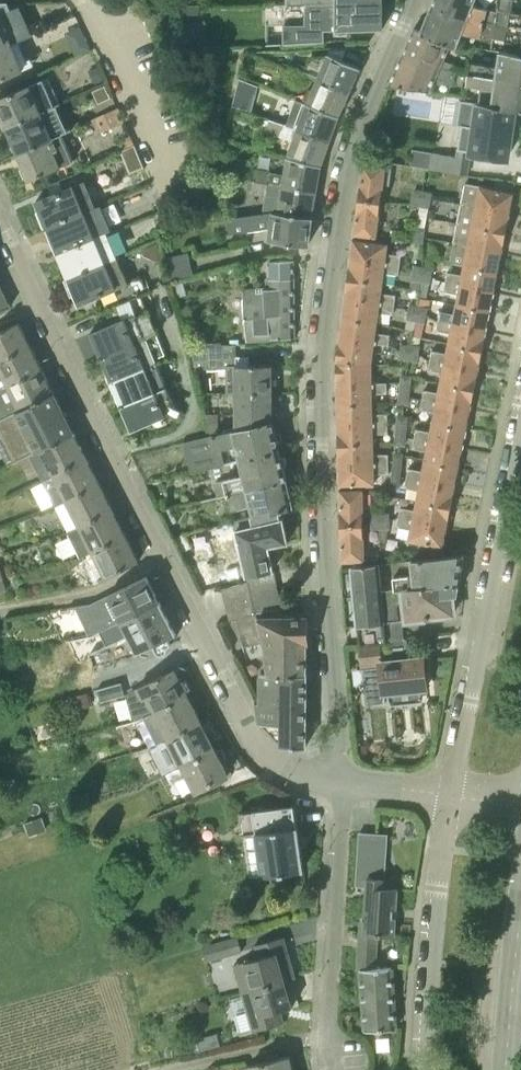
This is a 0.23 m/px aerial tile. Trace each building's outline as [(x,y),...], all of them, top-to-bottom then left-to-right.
[(482,34),(493,36),(496,24),(485,22),(473,18),(435,0),(423,30),(459,45),(464,32),(480,37),(482,34)] [(498,12),(474,5),(476,0),(436,0),(435,0),(473,18),(485,22),(496,24),(498,12)] [(520,29),(520,12),(512,10),(514,0),(500,0),(498,12),(496,24),(520,29)] [(327,30),(336,29),(384,28),(383,2),(335,1),(335,3),(305,4),(305,22),(283,22),(283,42),(327,40),(327,30)] [(20,41),(35,34),(21,2),(8,3),(12,9),(0,14),(0,49),(20,41)] [(496,24),(493,36),(493,38),(505,40),(520,43),(520,29),(496,24)] [(403,54),(453,68),(454,64),(444,60),(451,45),(458,48),(459,45),(423,30),(423,32),(415,28),(403,54)] [(0,49),(0,79),(24,69),(24,68),(34,64),(31,58),(27,59),(20,41),(0,49)] [(328,53),(312,55),(304,72),(317,78),(350,90),(360,67),(328,53)] [(520,82),(520,56),(500,53),(498,65),(471,61),(469,75),(520,82)] [(453,68),(403,54),(389,84),(410,87),(431,91),(438,75),(442,77),(443,74),(449,77),(453,68)] [(299,84),(304,72),(290,65),(285,77),(299,84)] [(515,108),(520,109),(520,82),(469,75),(467,85),(482,88),(479,103),(515,108)] [(306,103),(339,116),(350,90),(317,78),(306,103)] [(45,110),(54,106),(42,80),(31,85),(0,99),(0,112),(7,127),(45,110)] [(237,89),(233,106),(252,111),(256,94),(237,89)] [(286,124),(330,141),(339,116),(306,103),(295,99),(286,124)] [(471,102),(466,102),(457,156),(413,149),(411,160),(410,166),(462,173),(462,174),(468,175),(471,152),(509,157),(515,108),(479,103),(471,102)] [(103,132),(126,122),(120,107),(97,117),(103,132)] [(7,127),(18,153),(56,136),(45,110),(7,127)] [(321,165),(330,141),(286,124),(285,124),(270,119),(266,128),(266,131),(293,139),(286,156),(321,165)] [(56,136),(18,153),(30,180),(73,161),(61,134),(56,136)] [(254,182),(317,191),(321,165),(286,156),(284,173),(271,171),(271,170),(257,167),(254,182)] [(359,198),(382,201),(383,188),(384,188),(384,184),(390,185),(393,166),(365,162),(359,198)] [(50,226),(96,207),(97,206),(86,180),(75,184),(75,185),(39,200),(50,226)] [(265,210),(313,217),(317,191),(254,182),(252,193),(268,196),(265,210)] [(462,202),(511,212),(515,192),(466,183),(462,202)] [(413,197),(422,198),(423,190),(414,189),(413,197)] [(433,192),(423,190),(422,198),(431,200),(433,192)] [(411,204),(420,206),(422,198),(413,197),(411,204)] [(382,201),(359,198),(355,233),(377,236),(381,214),(380,214),(382,201)] [(422,198),(420,206),(422,206),(430,208),(431,200),(422,198)] [(458,222),(507,232),(511,212),(462,202),(458,222)] [(428,217),(430,208),(422,206),(420,216),(428,217)] [(60,251),(107,232),(96,207),(50,226),(60,251)] [(313,217),(265,210),(265,212),(226,218),(227,233),(273,227),(270,239),(309,245),(313,217)] [(426,228),(428,217),(420,216),(418,227),(426,228)] [(454,242),(503,252),(507,232),(458,222),(454,242)] [(415,226),(414,234),(425,236),(426,228),(415,226)] [(71,276),(118,257),(107,232),(60,251),(71,276)] [(425,236),(414,234),(412,243),(422,245),(423,245),(425,236)] [(350,257),(401,264),(402,255),(387,253),(389,243),(353,238),(350,257)] [(450,262),(463,265),(499,271),(503,252),(454,242),(450,262)] [(171,280),(193,275),(187,253),(166,259),(171,280)] [(118,257),(71,276),(81,303),(118,288),(117,288),(129,284),(118,257)] [(348,278),(383,283),(385,273),(399,275),(401,264),(350,257),(348,278)] [(244,290),(247,340),(295,338),(295,260),(267,260),(267,277),(267,279),(267,288),(244,290)] [(412,280),(422,282),(423,274),(424,266),(415,264),(414,267),(412,280)] [(446,282),(495,292),(499,271),(463,265),(461,274),(448,271),(446,282)] [(423,274),(432,275),(434,268),(424,266),(423,274)] [(431,283),(432,275),(423,274),(422,282),(431,283)] [(345,301),(395,307),(396,295),(382,293),(383,283),(348,278),(345,301)] [(456,303),(491,310),(495,292),(446,282),(444,291),(458,294),(456,303)] [(11,306),(0,283),(0,310),(11,306)] [(103,356),(157,334),(141,295),(117,305),(124,318),(93,331),(103,356)] [(342,318),(378,322),(380,312),(394,314),(395,307),(345,301),(342,318)] [(410,303),(408,311),(419,313),(420,306),(410,303)] [(438,321),(487,330),(491,310),(456,303),(454,313),(440,311),(438,321)] [(419,313),(427,315),(429,307),(420,306),(419,313)] [(408,311),(406,319),(408,319),(417,321),(419,313),(408,311)] [(427,315),(419,313),(417,321),(425,323),(427,315)] [(340,338),(375,343),(390,345),(391,334),(377,332),(378,322),(342,318),(340,338)] [(448,343),(483,350),(487,330),(438,321),(436,330),(450,333),(448,343)] [(30,346),(18,322),(0,331),(0,361),(30,346)] [(113,380),(156,362),(160,360),(159,357),(165,354),(157,334),(103,356),(113,380)] [(337,364),(373,363),(375,343),(340,338),(337,360),(337,364)] [(235,393),(272,393),(272,365),(251,365),(250,355),(237,355),(237,343),(188,346),(193,369),(228,368),(228,393),(235,393)] [(401,351),(410,352),(411,344),(402,343),(401,351)] [(430,360),(479,370),(483,350),(448,343),(446,352),(433,350),(430,360)] [(410,352),(420,353),(421,345),(413,344),(411,344),(410,352)] [(40,365),(30,346),(0,361),(0,386),(40,365)] [(410,352),(401,351),(400,359),(409,360),(410,352)] [(420,353),(410,352),(409,360),(418,361),(420,353)] [(440,382),(475,389),(479,370),(430,360),(429,369),(442,372),(440,382)] [(124,405),(167,387),(156,362),(113,380),(124,405)] [(337,383),(373,382),(373,363),(337,364),(337,383)] [(16,402),(50,385),(40,365),(0,386),(0,391),(8,387),(16,402)] [(338,405),(374,404),(373,393),(388,393),(387,382),(373,382),(337,383),(338,405)] [(423,399),(471,409),(475,389),(440,382),(438,392),(425,389),(423,399)] [(30,454),(74,432),(50,385),(16,402),(20,410),(15,412),(22,425),(2,435),(15,462),(30,454)] [(167,387),(124,405),(134,429),(177,412),(167,387)] [(235,429),(272,421),(272,393),(235,393),(235,429)] [(432,421),(468,428),(471,409),(423,399),(421,408),(434,411),(432,421)] [(338,423),(389,421),(388,413),(374,413),(374,404),(338,405),(338,423)] [(211,430),(220,430),(220,413),(207,413),(211,430)] [(272,421),(235,429),(214,434),(214,435),(183,442),(192,472),(226,465),(222,449),(237,445),(241,460),(280,451),(272,421)] [(339,442),(374,441),(374,433),(389,433),(389,421),(338,423),(339,442)] [(415,438),(464,448),(468,428),(432,421),(430,431),(417,428),(415,438)] [(43,480),(87,458),(74,432),(30,454),(43,480)] [(424,460),(460,467),(464,448),(415,438),(413,448),(426,451),(424,460)] [(339,464),(389,463),(389,453),(375,453),(374,441),(339,442),(339,464)] [(229,494),(287,480),(280,451),(241,460),(244,474),(216,481),(220,496),(229,494)] [(56,506),(100,483),(87,458),(43,480),(56,506)] [(407,477),(456,487),(460,467),(424,460),(423,470),(409,467),(407,477)] [(389,463),(339,464),(340,485),(376,484),(375,474),(390,473),(389,463)] [(417,499),(452,506),(456,487),(407,477),(405,487),(419,490),(417,499)] [(235,522),(280,511),(294,506),(287,480),(229,494),(233,510),(250,506),(252,516),(234,520),(235,522)] [(68,531),(112,509),(100,483),(56,506),(68,531)] [(341,522),(365,522),(364,489),(340,489),(341,522)] [(399,517),(448,526),(452,506),(417,499),(415,509),(401,507),(399,517)] [(92,552),(126,535),(112,509),(68,531),(81,557),(92,552)] [(248,577),(274,571),(268,545),(288,541),(287,536),(283,519),(281,519),(280,511),(235,522),(236,528),(235,529),(237,536),(214,541),(217,554),(221,570),(227,569),(243,564),(247,577),(248,577)] [(381,513),(381,521),(390,520),(390,512),(381,513)] [(372,521),(381,521),(381,513),(371,513),(372,521)] [(448,526),(399,517),(397,526),(411,529),(409,536),(411,536),(411,538),(444,545),(448,526)] [(390,521),(390,520),(381,521),(381,529),(391,528),(390,521)] [(372,529),(381,529),(381,521),(372,521),(372,529)] [(365,522),(341,522),(342,561),(366,559),(365,522)] [(126,535),(92,552),(105,578),(139,561),(126,535)] [(464,554),(410,560),(413,575),(393,577),(395,590),(459,581),(464,554)] [(388,644),(388,640),(382,591),(381,576),(379,563),(352,566),(360,647),(388,644)] [(251,589),(276,584),(274,571),(248,577),(249,582),(251,589)] [(122,621),(124,624),(161,605),(146,576),(109,595),(91,605),(76,607),(89,634),(102,631),(122,621)] [(382,591),(388,640),(405,638),(404,624),(428,621),(427,616),(454,613),(453,605),(456,604),(455,594),(457,593),(459,581),(395,590),(382,591)] [(222,588),(226,604),(253,597),(249,582),(222,588)] [(279,597),(276,584),(251,589),(253,597),(257,612),(271,610),(269,599),(279,597)] [(253,597),(226,604),(230,619),(237,617),(245,646),(264,642),(259,618),(257,612),(253,597)] [(138,653),(154,645),(157,650),(160,653),(162,653),(164,653),(166,652),(167,651),(168,649),(168,648),(168,646),(172,644),(169,639),(177,635),(176,634),(161,605),(124,624),(128,633),(92,653),(96,664),(138,653)] [(269,676),(307,675),(307,617),(259,618),(264,642),(266,655),(269,676)] [(385,652),(361,655),(363,667),(379,665),(382,695),(390,695),(390,701),(423,698),(422,688),(427,688),(424,657),(386,661),(385,652)] [(141,719),(188,696),(174,669),(137,687),(137,689),(126,694),(134,721),(141,719)] [(307,675),(269,676),(258,676),(259,702),(257,702),(258,705),(260,722),(283,745),(306,745),(306,704),(307,675)] [(117,697),(126,694),(122,681),(98,689),(101,702),(117,697)] [(167,740),(201,722),(188,696),(141,719),(154,745),(165,741),(167,740)] [(181,766),(215,749),(201,722),(167,740),(181,766)] [(215,749),(181,766),(161,775),(171,795),(176,792),(172,783),(186,776),(194,791),(228,774),(215,749)] [(294,804),(253,809),(240,811),(249,877),(262,875),(303,870),(294,804)] [(360,873),(375,874),(377,845),(362,844),(360,873)] [(364,932),(377,934),(395,935),(398,888),(384,887),(384,878),(367,877),(364,932)] [(377,934),(364,932),(360,932),(358,969),(361,970),(365,1030),(395,1029),(392,967),(375,967),(377,934)] [(207,962),(243,951),(238,935),(203,946),(207,962)] [(252,989),(286,980),(296,977),(284,936),(254,945),(258,957),(244,961),(252,989)] [(286,980),(252,989),(241,992),(253,1031),(285,1022),(281,1009),(293,1006),(286,980)] [(289,1055),(250,1064),(251,1069),(293,1069),(289,1055)]
